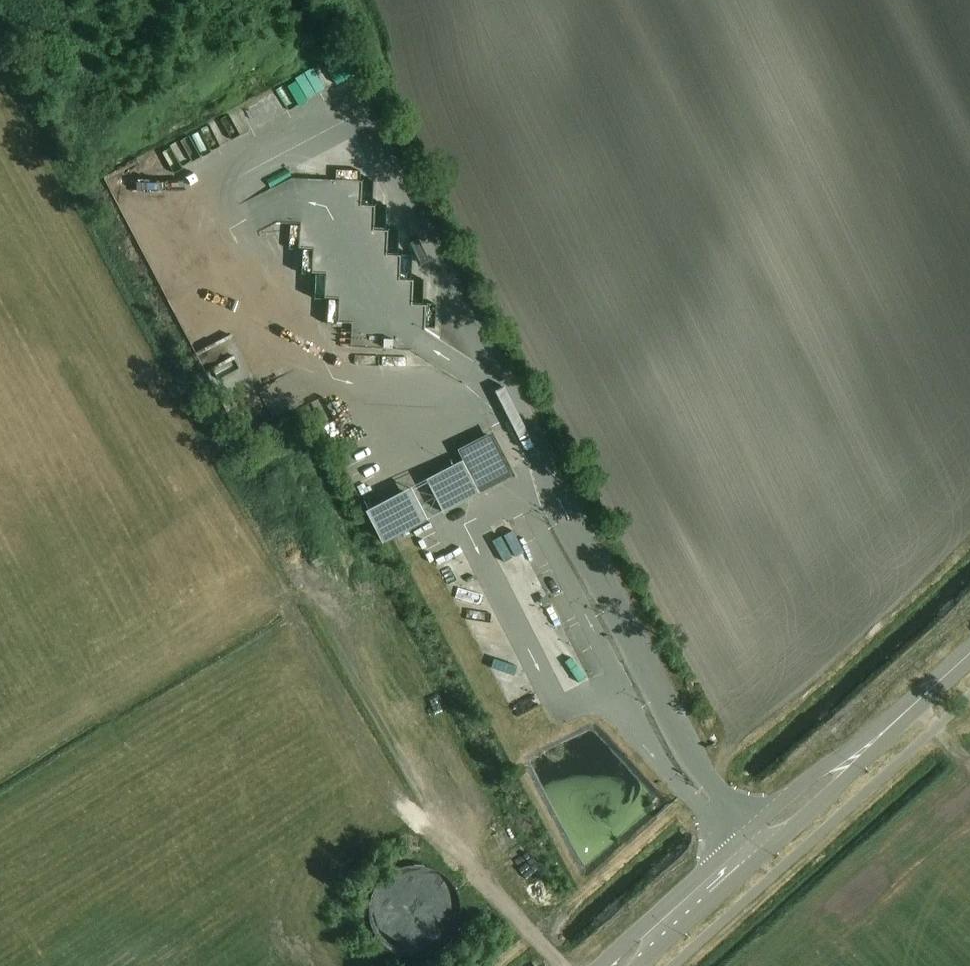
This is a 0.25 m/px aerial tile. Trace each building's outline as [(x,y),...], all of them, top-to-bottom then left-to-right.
[(178,138),(188,159),(220,145),(210,124),(178,138)] [(382,342),(382,348),(391,349),(391,342),(392,340),(382,339),(382,342)] [(462,461),(448,468),(426,479),(442,511),(440,512),(441,513),(487,489),(483,482),(490,478),(491,480),(508,471),(490,436),(458,452),(462,461)] [(369,512),(363,501),(362,502),(383,542),(382,542),(382,543),(428,519),(428,518),(426,519),(411,490),(369,512)] [(492,656),(490,665),(517,671),(519,661),(492,656)]
